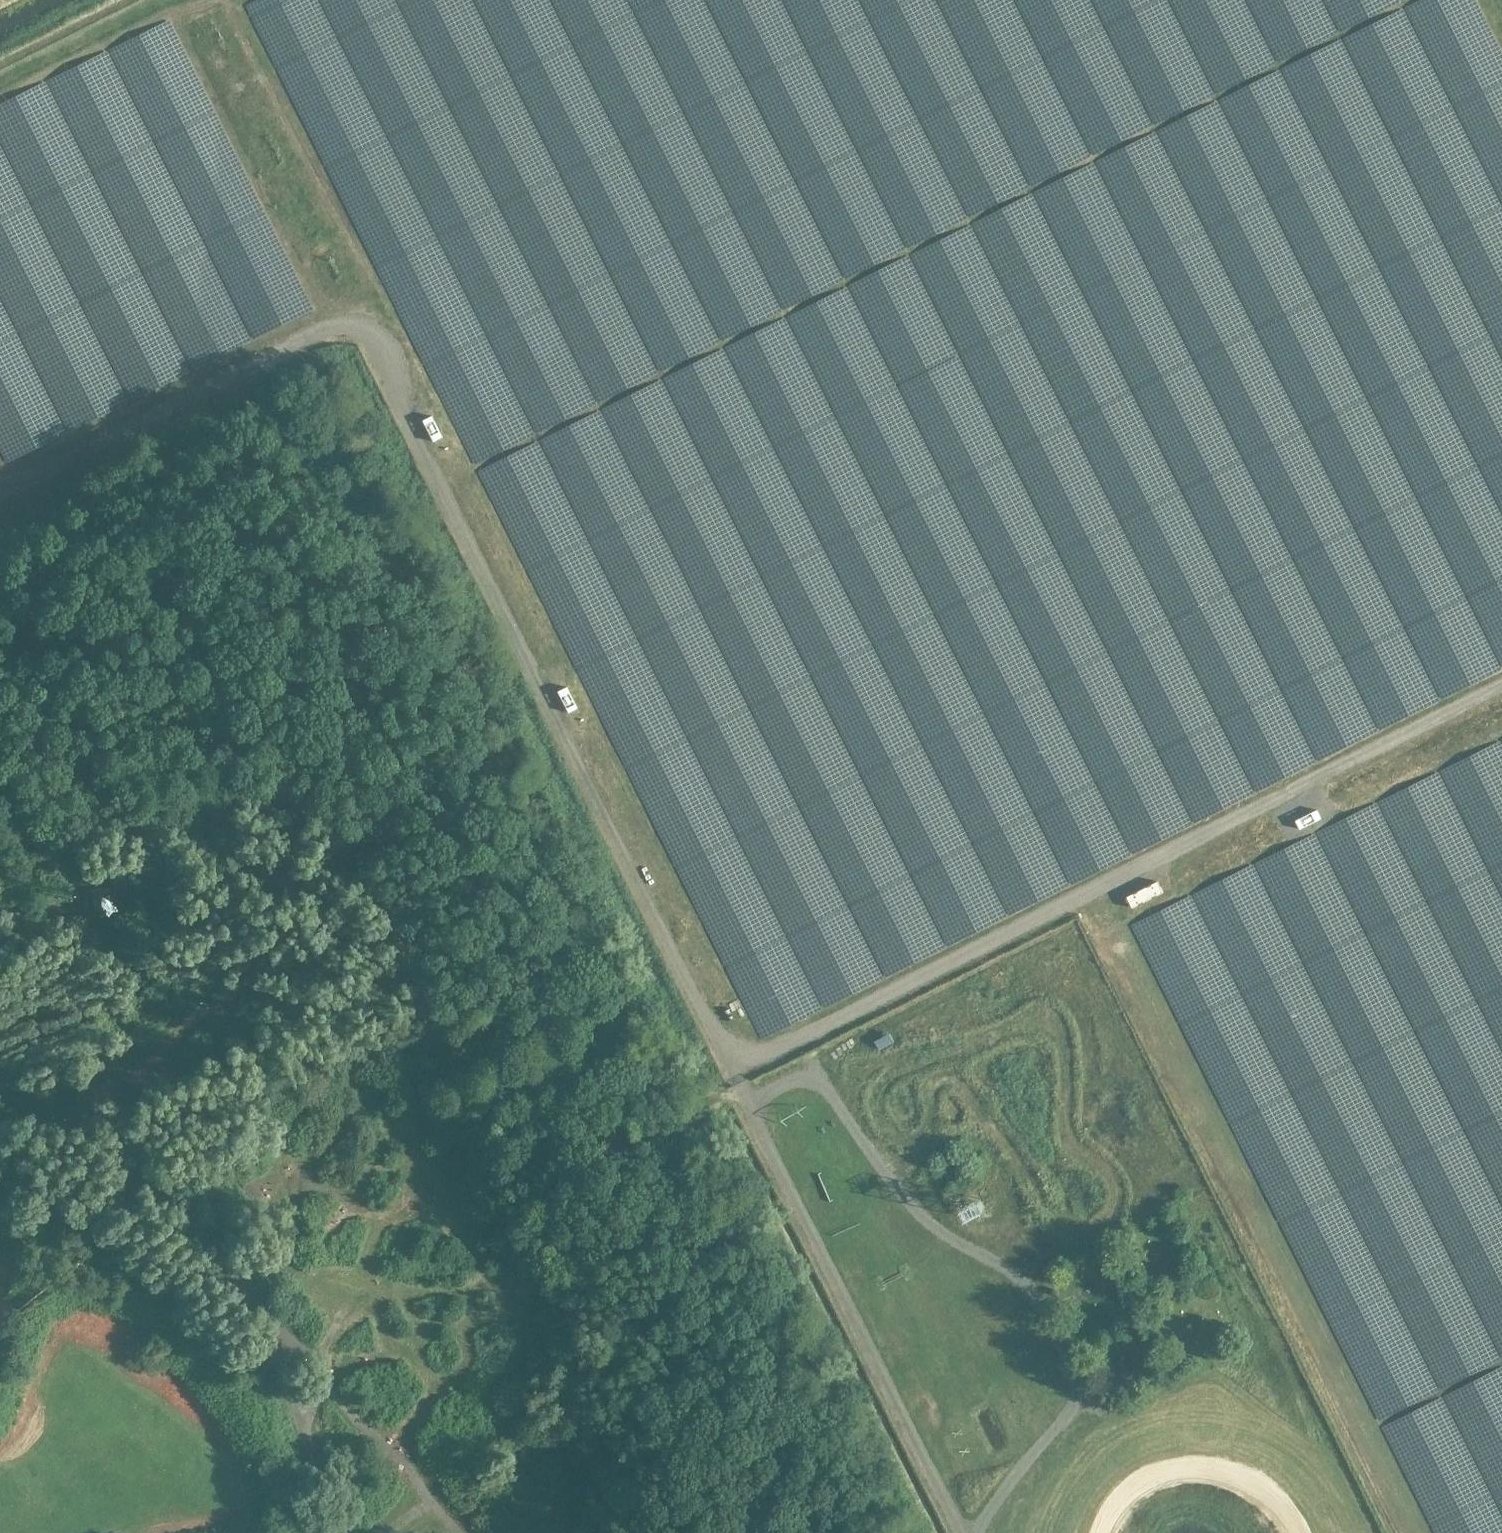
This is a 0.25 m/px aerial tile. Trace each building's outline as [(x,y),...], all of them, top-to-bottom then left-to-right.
[(1126,897),(1132,908),(1163,892),(1157,881),(1126,897)] [(943,1442),(963,1433),(960,1426),(940,1434),(943,1442)]
